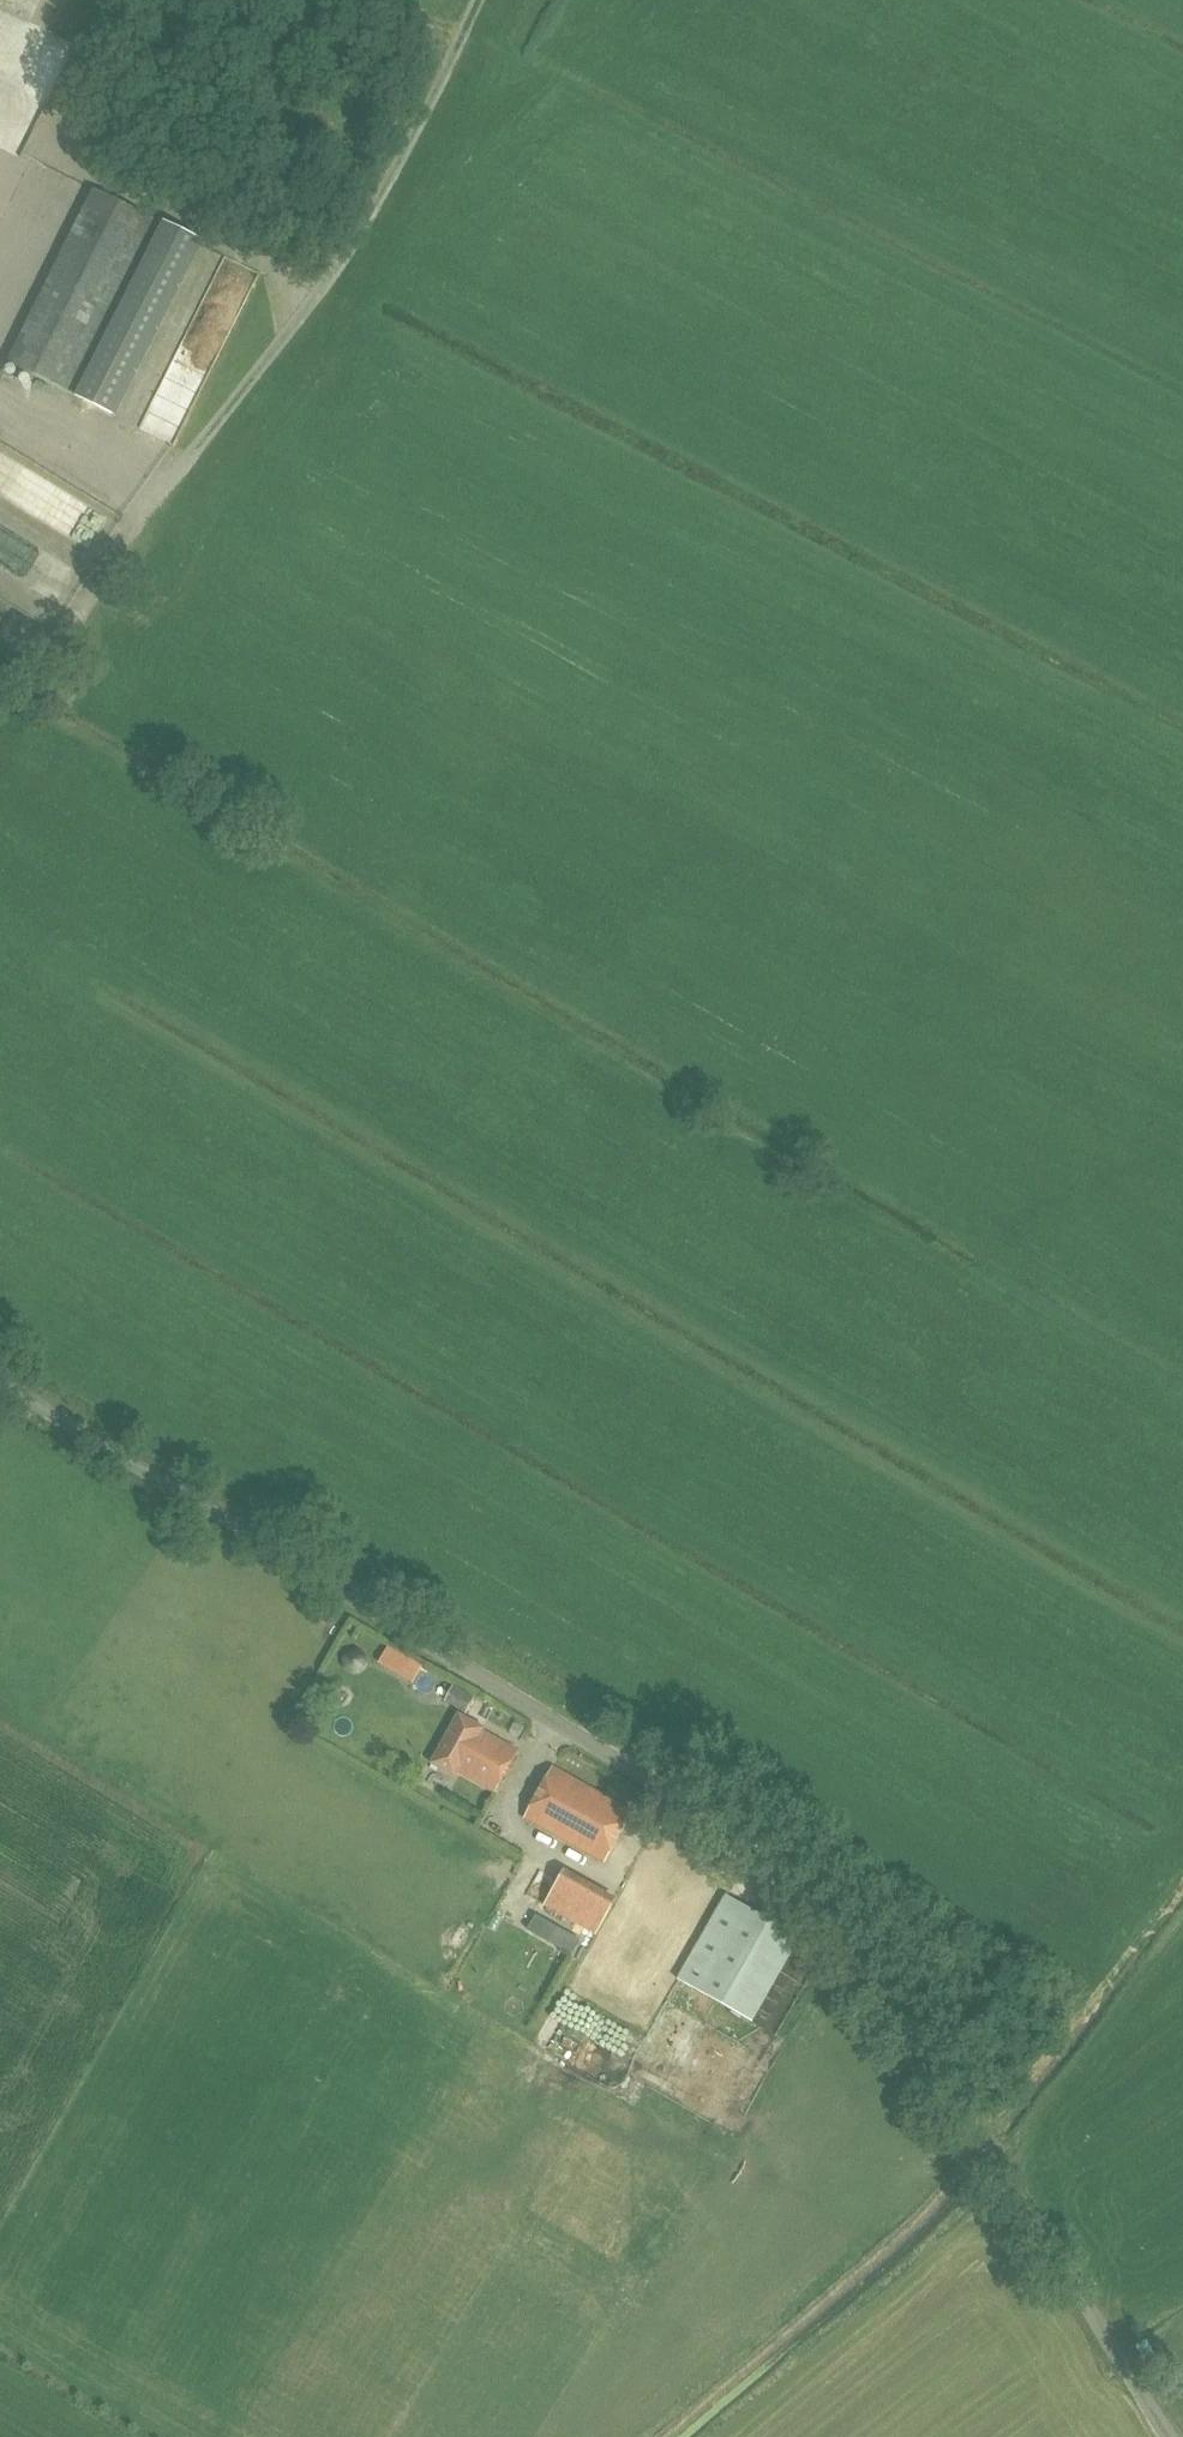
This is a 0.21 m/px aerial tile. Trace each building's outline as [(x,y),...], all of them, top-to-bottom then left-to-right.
[(7,361),(73,394),(159,221),(93,188),(7,361)] [(164,222),(77,397),(115,416),(202,241),(164,222)] [(186,421),(202,397),(178,381),(162,404),(186,421)] [(149,430),(169,446),(182,431),(161,415),(149,430)] [(1,559),(12,527),(0,523),(0,558),(1,559)] [(416,1681),(427,1663),(394,1642),(383,1660),(416,1681)] [(344,1668),(352,1674),(363,1673),(369,1664),(367,1654),(359,1648),(349,1649),(343,1658),(344,1668)] [(447,1702),(465,1712),(475,1696),(457,1686),(447,1702)] [(459,1772),(496,1792),(518,1751),(483,1732),(485,1727),(459,1713),(433,1762),(457,1775),(459,1772)] [(525,1817),(606,1860),(633,1809),(552,1766),(525,1817)] [(545,1908),(597,1936),(619,1898),(567,1869),(545,1908)] [(678,1980),(753,2023),(801,1937),(726,1894),(678,1980)] [(573,1955),(581,1940),(536,1914),(527,1929),(563,1949),(561,1952),(570,1957),(571,1954),(573,1955)]
